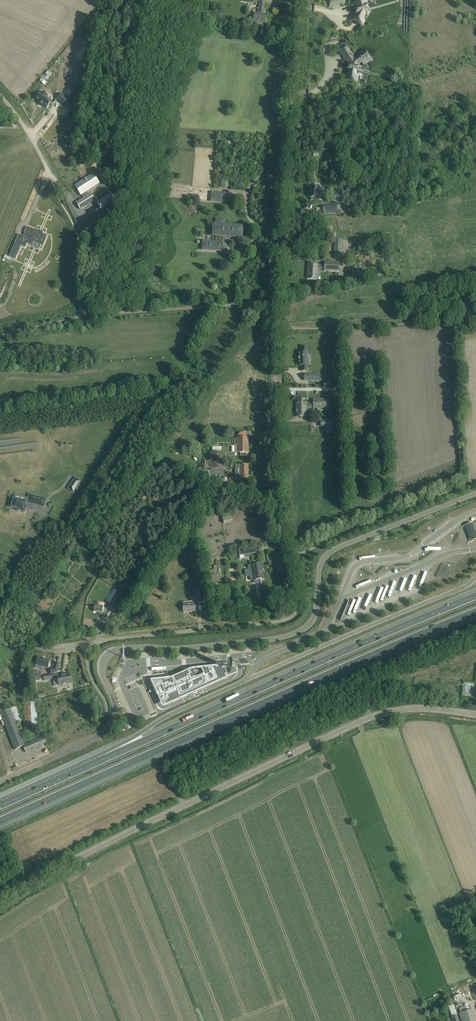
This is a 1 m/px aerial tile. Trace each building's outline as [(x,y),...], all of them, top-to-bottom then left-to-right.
[(259,14),(255,13),(254,22),(265,23),(266,15),(264,15),(265,0),(260,0),(259,14)] [(353,20),(357,22),(358,23),(361,25),(363,21),(362,21),(365,16),(368,17),(370,12),(367,10),(366,7),(365,7),(364,5),(366,5),(364,0),(355,3),(356,7),(358,7),(359,10),(355,11),(355,12),(356,14),(356,15),(357,15),(358,14),(357,16),(356,17),(355,17),(353,20)] [(351,56),(352,56),(346,47),(340,51),(346,60),(347,59),(351,65),(350,67),(349,67),(348,67),(348,70),(349,71),(349,75),(347,75),(346,81),(350,82),(352,83),(352,82),(356,83),(358,77),(356,76),(356,72),(358,72),(359,69),(358,69),(357,68),(358,66),(362,62),(363,64),(371,59),(366,50),(358,56),(359,58),(355,61),(351,56)] [(48,70),(39,81),(45,85),(53,73),(48,70)] [(52,102),(47,97),(48,96),(43,92),(42,93),(41,93),(36,100),(39,102),(38,103),(43,107),(44,106),(46,108),(50,104),(52,106),(54,103),(52,102)] [(62,93),(57,99),(67,107),(72,101),(62,93)] [(51,126),(43,135),(48,139),(52,135),(57,139),(61,134),(51,126)] [(59,167),(63,165),(61,161),(55,164),(59,172),(61,171),(59,167)] [(68,171),(69,175),(75,173),(72,161),(63,164),(65,172),(68,171)] [(83,199),(76,203),(80,209),(93,201),(89,195),(88,195),(86,192),(96,186),(95,185),(99,183),(94,175),(91,177),(90,176),(85,180),(86,183),(82,185),(81,183),(76,186),(80,192),(79,192),(81,195),(83,194),(85,197),(85,198),(83,199)] [(313,187),(313,189),(310,189),(310,192),(310,196),(310,199),(312,199),(312,201),(317,201),(317,199),(318,199),(318,197),(321,197),(321,192),(319,192),(319,186),(313,187)] [(212,193),(212,201),(224,202),(225,194),(212,193)] [(110,194),(100,201),(104,207),(115,200),(111,194),(110,194)] [(336,205),(322,206),(323,206),(324,213),(323,213),(337,212),(336,205)] [(210,243),(209,249),(220,250),(220,251),(224,251),(224,250),(226,251),(226,249),(227,249),(227,245),(226,245),(226,244),(225,244),(225,237),(229,237),(229,238),(233,238),(233,237),(241,238),(242,228),(223,227),(224,221),(217,221),(216,226),(214,226),(213,236),(217,236),(217,237),(216,237),(216,242),(217,242),(216,243),(210,243)] [(23,237),(29,239),(27,243),(27,244),(28,243),(32,244),(33,243),(33,241),(36,242),(43,245),(45,241),(47,236),(42,235),(42,234),(43,233),(38,231),(28,227),(23,237)] [(341,258),(342,240),(334,239),(334,258),(341,258)] [(9,256),(15,259),(21,245),(15,243),(9,256)] [(340,263),(325,263),(325,271),(340,271),(340,263)] [(318,265),(308,264),(308,272),(309,272),(309,279),(307,279),(317,280),(318,265)] [(298,358),(299,358),(299,360),(298,360),(298,361),(299,361),(299,366),(302,366),(302,371),(307,371),(307,364),(306,364),(306,354),(307,354),(307,351),(302,351),(302,353),(299,353),(299,358),(298,358)] [(298,402),(296,402),(296,410),(297,417),(300,417),(301,418),(305,418),(305,417),(306,417),(306,405),(313,404),(313,403),(307,403),(307,400),(306,400),(306,399),(298,399),(298,402)] [(318,400),(313,400),(313,403),(313,404),(313,408),(328,408),(328,399),(318,400)] [(238,445),(238,452),(241,452),(241,456),(248,456),(248,452),(248,445),(238,445)] [(223,452),(210,452),(210,460),(202,460),(203,468),(224,468),(228,468),(228,465),(224,465),(223,452)] [(235,477),(248,477),(248,465),(235,465),(235,477)] [(68,489),(73,492),(80,481),(75,478),(68,489)] [(44,505),(46,499),(30,495),(29,499),(25,498),(25,501),(14,499),(13,501),(12,501),(11,504),(12,505),(12,507),(19,509),(23,509),(24,508),(25,508),(25,507),(26,507),(27,507),(28,502),(43,506),(44,505)] [(223,516),(224,523),(233,521),(232,514),(223,516)] [(465,526),(467,532),(471,542),(475,540),(475,533),(475,529),(473,523),(465,526)] [(64,529),(59,526),(54,535),(58,538),(64,529)] [(256,553),(255,546),(238,549),(239,555),(256,553)] [(252,569),(249,569),(250,573),(251,581),(253,580),(254,580),(254,583),(261,582),(260,579),(263,579),(261,571),(260,568),(262,568),(261,563),(256,564),(251,565),(252,569)] [(214,570),(206,571),(210,584),(222,582),(220,576),(219,573),(215,573),(214,570)] [(415,583),(423,586),(428,573),(422,570),(420,574),(416,572),(414,578),(410,576),(408,581),(405,579),(404,584),(406,585),(406,587),(409,588),(410,585),(414,586),(415,583)] [(372,580),(356,584),(357,588),(373,583),(372,580)] [(88,597),(90,599),(97,586),(94,584),(88,597)] [(204,602),(203,590),(196,591),(197,603),(204,602)] [(118,591),(111,603),(117,607),(124,595),(118,591)] [(347,607),(363,608),(368,596),(366,596),(361,594),(359,598),(355,597),(353,602),(349,601),(347,607)] [(102,612),(104,602),(97,602),(97,606),(95,606),(94,611),(102,612)] [(195,611),(194,603),(183,604),(184,612),(195,611)] [(35,667),(43,670),(44,667),(48,668),(48,667),(49,667),(49,664),(49,663),(50,660),(38,657),(35,667)] [(57,672),(59,664),(55,662),(54,668),(49,669),(50,674),(57,672)] [(165,664),(157,667),(160,676),(176,670),(175,667),(171,669),(170,667),(166,668),(165,664)] [(167,682),(150,681),(157,695),(166,704),(227,677),(222,667),(192,670),(167,682)] [(57,677),(52,679),(54,687),(59,686),(72,683),(70,674),(57,676),(57,677)] [(463,682),(463,694),(471,695),(472,682),(463,682)] [(38,733),(36,702),(24,703),(25,732),(26,732),(28,737),(38,733)] [(47,743),(44,736),(24,745),(16,723),(21,721),(16,707),(0,713),(0,720),(3,719),(15,749),(23,746),(26,752),(47,743)] [(458,1007),(462,1020),(474,1020),(468,1004),(458,1007)]
